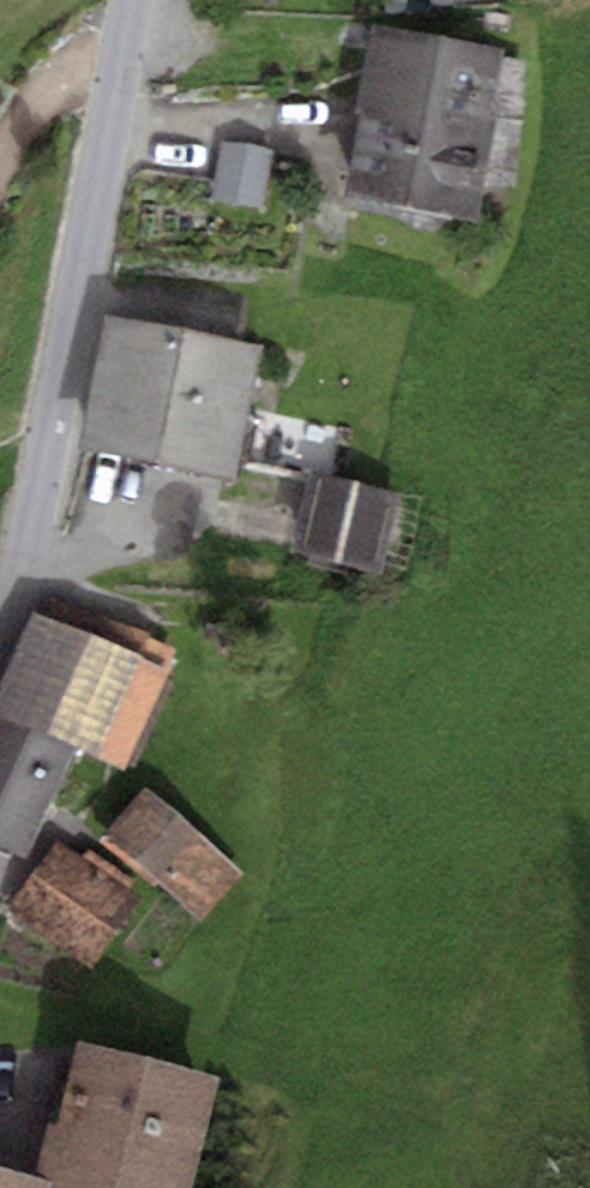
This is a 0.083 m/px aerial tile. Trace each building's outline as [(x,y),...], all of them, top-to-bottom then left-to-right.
[(431,9),(507,6),(507,0),(430,0),(431,9)] [(503,48),(370,23),(354,110),(360,112),(345,195),(477,219),(497,113),(491,112),(503,48)] [(274,149),(223,141),(213,200),(263,209),(274,149)] [(261,346),(104,315),(78,446),(235,478),(261,346)] [(401,494),(312,472),(293,551),(381,573),(401,494)] [(35,612),(0,689),(0,718),(77,749),(127,769),(173,666),(154,660),(160,641),(55,599),(48,617),(35,612)] [(77,749),(0,718),(0,846),(30,857),(77,749)] [(243,874),(146,788),(105,835),(202,920),(243,874)] [(83,856),(61,840),(12,906),(94,965),(142,898),(129,889),(135,881),(89,848),(83,856)] [(80,1045),(60,1127),(49,1125),(38,1174),(57,1178),(55,1187),(193,1187),(219,1078),(80,1045)] [(57,1178),(38,1174),(0,1165),(0,1187),(55,1187),(57,1178)]
